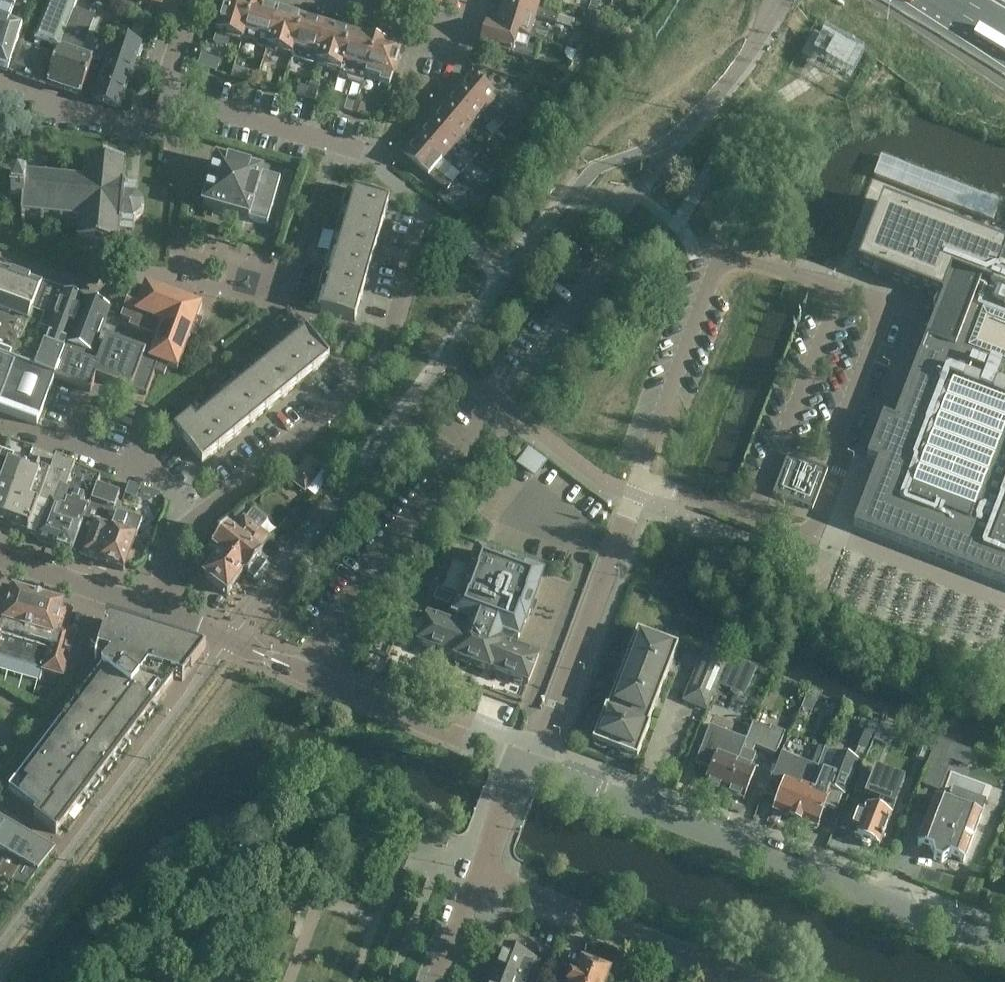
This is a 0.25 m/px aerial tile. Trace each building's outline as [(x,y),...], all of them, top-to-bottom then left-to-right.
[(8,71),(12,61),(23,27),(9,23),(17,0),(0,0),(0,68),(8,71)] [(77,0),(49,0),(33,37),(35,38),(33,47),(20,43),(11,72),(45,84),(46,84),(77,0)] [(148,16),(151,6),(161,9),(163,0),(122,0),(148,16)] [(253,3),(243,0),(239,3),(230,0),(228,0),(217,35),(216,37),(210,35),(201,61),(208,63),(214,66),(222,45),(226,46),(228,39),(241,43),(243,39),(253,3)] [(443,0),(430,0),(427,8),(439,12),(443,0)] [(539,0),(504,0),(502,8),(534,18),(556,24),(559,15),(537,9),(539,0)] [(642,0),(633,0),(632,6),(639,8),(642,0)] [(266,49),(277,14),(266,11),(265,6),(253,3),(243,39),(258,43),(257,47),(266,49)] [(531,29),(534,18),(502,8),(496,28),(518,34),(551,44),(554,35),(531,29)] [(88,16),(73,11),(46,84),(47,84),(47,85),(80,96),(93,62),(78,57),(94,13),(90,11),(88,16)] [(293,51),(303,18),(292,15),(288,18),(277,14),(266,49),(275,51),(275,48),(292,53),(293,51)] [(315,66),(316,64),(326,29),(315,26),(314,21),(303,18),(293,51),(291,58),(315,66)] [(515,45),(518,34),(496,28),(486,24),(480,45),(535,61),(537,52),(515,45)] [(340,71),(351,37),(350,36),(348,32),(340,29),(336,32),(326,29),(316,64),(340,71)] [(115,35),(93,100),(119,109),(141,44),(115,35)] [(364,82),(365,80),(377,40),(366,37),(362,40),(351,37),(340,71),(340,74),(347,76),(348,81),(361,85),(364,82)] [(387,43),(377,40),(365,80),(389,87),(400,52),(389,48),(387,43)] [(566,48),(564,55),(568,60),(572,62),(577,51),(566,48)] [(201,61),(198,67),(206,70),(208,63),(201,61)] [(278,72),(261,67),(257,79),(275,85),(278,72)] [(234,68),(232,76),(247,80),(249,73),(234,68)] [(471,75),(457,91),(483,114),(500,129),(506,121),(489,106),(496,97),(489,91),(471,75)] [(315,102),(319,86),(310,83),(305,99),(315,102)] [(299,85),(296,95),(295,97),(305,100),(308,88),(299,85)] [(493,86),(489,91),(496,97),(500,93),(493,86)] [(483,114),(457,91),(444,107),(469,129),(487,144),(493,137),(475,122),(483,114)] [(355,112),(362,114),(365,104),(358,102),(355,112)] [(469,129),(444,107),(430,123),(456,145),(473,160),(480,153),(462,138),(469,129)] [(515,121),(505,133),(515,141),(524,129),(515,121)] [(456,145),(430,123),(416,139),(442,161),(468,183),(474,176),(448,154),(456,145)] [(442,161),(416,139),(403,155),(446,192),(453,185),(435,170),(442,161)] [(889,182),(963,210),(970,191),(896,163),(881,157),(874,176),(889,182)] [(263,174),(216,160),(202,207),(249,221),(250,220),(267,225),(280,181),(263,176),(263,174)] [(12,201),(10,202),(8,204),(9,206),(13,204),(23,205),(22,215),(21,214),(20,217),(22,218),(21,221),(25,221),(25,218),(41,219),(41,223),(44,223),(44,220),(60,221),(60,225),(63,225),(63,222),(79,223),(77,243),(90,245),(90,247),(93,248),(93,244),(94,244),(95,244),(96,244),(96,243),(100,244),(101,244),(101,245),(102,245),(102,248),(105,249),(105,246),(118,247),(119,230),(134,231),(134,221),(143,215),(144,203),(137,195),(138,185),(123,183),(125,167),(113,166),(113,163),(110,162),(110,164),(109,165),(102,165),(102,164),(101,164),(101,163),(101,161),(98,161),(98,164),(85,163),(83,183),(67,182),(67,178),(64,178),(64,181),(48,180),(48,176),(45,176),(45,180),(29,178),(29,174),(26,174),(25,178),(24,177),(24,181),(25,181),(24,190),(14,189),(12,186),(9,188),(13,191),(12,201)] [(347,190),(347,191),(335,230),(378,242),(389,202),(347,190)] [(882,201),(857,266),(942,299),(937,311),(931,309),(925,325),(931,327),(895,421),(883,417),(868,457),(879,462),(854,525),(1004,583),(1004,430),(969,524),(922,506),(927,493),(914,488),(961,367),(1004,384),(1004,248),(882,201)] [(461,212),(467,218),(472,212),(466,206),(461,212)] [(366,281),(378,242),(335,230),(324,269),(366,281)] [(41,286),(42,282),(0,266),(0,312),(8,315),(0,337),(0,356),(15,362),(0,403),(0,412),(37,426),(55,377),(35,370),(42,349),(20,341),(32,309),(41,286)] [(355,321),(366,281),(324,269),(312,309),(355,321)] [(67,344),(84,298),(64,290),(42,282),(41,286),(32,309),(45,314),(41,326),(49,329),(42,349),(35,370),(55,377),(58,368),(65,350),(67,344)] [(132,289),(131,293),(131,294),(129,296),(125,306),(124,309),(125,309),(123,313),(121,317),(131,321),(129,326),(157,336),(148,359),(158,363),(155,372),(163,374),(167,366),(177,370),(191,335),(196,337),(202,322),(197,320),(202,306),(146,285),(143,293),(132,289)] [(84,298),(67,344),(93,353),(109,309),(110,308),(84,298)] [(297,386),(330,360),(302,326),(269,352),(297,386)] [(266,412),(297,386),(269,352),(238,378),(266,412)] [(15,362),(0,356),(0,403),(15,362)] [(118,384),(122,373),(103,367),(99,378),(118,384)] [(266,412),(238,378),(206,404),(234,438),(266,412)] [(234,438),(206,404),(174,430),(202,464),(234,438)] [(538,473),(547,458),(531,448),(521,463),(538,473)] [(812,509),(827,471),(789,456),(774,494),(812,509)] [(25,472),(9,467),(11,461),(3,458),(0,465),(0,526),(4,527),(25,472)] [(74,552),(96,487),(100,478),(56,459),(49,476),(39,504),(48,507),(37,540),(72,552),(73,551),(74,552)] [(291,483),(296,486),(305,493),(322,470),(309,460),(291,483)] [(28,536),(39,504),(49,476),(38,471),(36,476),(25,472),(4,527),(28,536)] [(129,484),(125,495),(136,499),(140,488),(129,484)] [(120,496),(96,487),(74,552),(100,561),(99,562),(100,562),(111,529),(112,529),(119,512),(121,506),(116,504),(120,496)] [(142,520),(119,512),(112,529),(111,529),(100,562),(124,571),(142,520)] [(226,531),(205,558),(214,565),(204,578),(227,596),(244,574),(248,577),(248,576),(254,580),(267,563),(262,559),(262,558),(258,555),(269,540),(244,521),(233,536),(226,531)] [(489,564),(476,599),(465,629),(428,615),(417,644),(454,658),(453,659),(491,673),(491,672),(528,685),(539,656),(493,639),(497,627),(499,628),(505,612),(512,615),(518,600),(532,605),(539,585),(526,580),(526,578),(489,564)] [(3,590),(0,601),(0,658),(43,671),(43,672),(63,678),(76,633),(67,631),(73,610),(63,608),(64,606),(13,591),(13,593),(3,590)] [(34,817),(56,834),(71,814),(69,812),(76,804),(80,808),(87,800),(88,801),(89,799),(83,794),(89,786),(94,790),(101,781),(102,783),(103,781),(97,776),(103,768),(108,772),(114,763),(116,764),(117,763),(111,758),(117,750),(122,754),(128,745),(130,746),(131,745),(124,740),(131,732),(136,735),(142,727),(143,728),(145,727),(138,722),(144,713),(149,717),(156,709),(157,710),(158,708),(154,705),(176,677),(182,682),(206,651),(108,620),(98,652),(91,650),(92,652),(93,655),(94,657),(96,659),(98,661),(100,662),(102,664),(104,665),(9,790),(38,812),(34,817)] [(663,685),(678,647),(637,631),(622,669),(663,685)] [(683,701),(707,711),(729,657),(705,647),(683,701)] [(743,661),(730,690),(743,696),(760,703),(772,677),(755,670),(757,666),(743,661)] [(648,723),(657,701),(663,685),(622,669),(607,707),(605,707),(650,725),(650,724),(648,723)] [(650,725),(605,707),(592,741),(637,759),(650,725)] [(746,741),(744,740),(724,792),(744,800),(746,792),(755,770),(748,767),(753,754),(753,755),(756,749),(775,757),(784,735),(769,729),(769,731),(752,723),(751,724),(752,724),(746,741)] [(871,724),(862,747),(868,749),(876,726),(871,724)] [(724,792),(744,740),(710,727),(696,764),(711,770),(705,785),(724,792)] [(807,733),(795,728),(786,747),(774,772),(786,777),(798,752),(807,733)] [(937,740),(922,777),(938,784),(952,746),(937,740)] [(795,821),(815,768),(807,765),(798,786),(786,781),(776,804),(774,812),(790,818),(789,819),(795,821)] [(817,828),(822,813),(825,807),(837,812),(843,796),(845,797),(855,771),(840,765),(836,775),(824,771),(815,768),(795,821),(801,823),(801,822),(817,828)] [(874,772),(863,768),(851,795),(863,800),(874,772)] [(949,857),(963,862),(980,816),(936,800),(918,845),(932,851),(934,860),(942,863),(949,857)] [(873,845),(879,848),(880,848),(894,812),(867,802),(862,814),(858,813),(852,827),(857,829),(854,838),(860,840),(862,846),(868,848),(873,845)] [(0,820),(0,865),(6,854),(7,854),(20,832),(0,820)] [(20,832),(7,854),(6,854),(0,865),(0,878),(26,887),(54,851),(20,832)] [(547,971),(554,953),(542,948),(537,961),(505,948),(499,964),(496,963),(492,973),(495,974),(492,981),(533,981),(538,968),(547,971)] [(557,981),(606,981),(609,972),(583,962),(576,978),(571,976),(569,979),(559,975),(557,981)]
